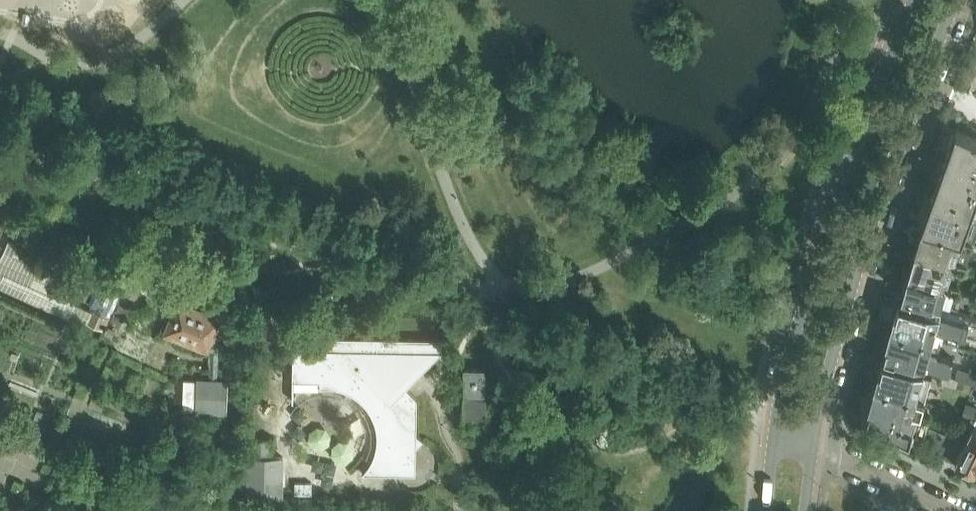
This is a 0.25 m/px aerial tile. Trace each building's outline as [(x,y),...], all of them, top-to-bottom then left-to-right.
[(946,160),(967,167),(966,172),(975,176),(975,137),(956,129),(955,133),(953,132),(950,143),(951,144),(946,160)] [(975,204),(975,176),(966,172),(967,167),(946,160),(935,190),(957,197),(955,202),(974,208),(975,204)] [(974,208),(955,202),(957,197),(935,190),(927,212),(926,211),(922,222),(923,223),(922,227),(973,242),(975,242),(975,240),(975,217),(972,216),(974,208)] [(0,211),(0,235),(8,214),(0,211)] [(973,242),(922,227),(915,248),(967,264),(973,242)] [(70,313),(105,330),(124,289),(103,280),(90,309),(75,302),(88,273),(10,237),(0,258),(0,287),(68,318),(70,313)] [(915,248),(909,271),(949,283),(953,269),(965,272),(967,264),(915,248)] [(909,271),(902,293),(952,308),(956,294),(958,295),(961,286),(949,283),(909,271)] [(178,299),(177,304),(164,332),(208,351),(209,349),(210,349),(209,377),(197,376),(197,380),(184,379),(183,409),(196,410),(196,413),(226,414),(227,378),(216,377),(218,336),(214,336),(222,318),(178,299)] [(893,329),(941,343),(944,330),(969,337),(969,335),(975,337),(975,336),(975,319),(965,316),(964,319),(900,301),(897,312),(897,313),(893,329)] [(938,353),(941,343),(893,329),(889,342),(888,342),(885,353),(950,372),(954,358),(938,353)] [(442,339),(324,337),(323,349),(293,348),(293,401),(294,401),(294,381),(320,382),(320,387),(329,387),(336,387),(336,388),(343,389),(352,394),(358,397),(363,402),(363,401),(368,407),(371,413),(375,422),(377,429),(378,437),(377,437),(377,444),(375,452),(372,459),(368,465),(363,471),(363,472),(362,472),(362,473),(416,474),(416,449),(424,441),(417,434),(417,398),(403,384),(410,377),(410,376),(411,377),(413,378),(414,378),(415,377),(418,375),(418,374),(418,373),(418,372),(418,371),(417,370),(418,370),(436,352),(449,352),(449,351),(442,351),(442,339)] [(880,371),(876,386),(924,400),(932,373),(883,360),(880,371)] [(961,365),(957,375),(975,382),(975,370),(961,365)] [(465,395),(465,404),(465,424),(478,425),(486,425),(485,403),(485,395),(486,395),(485,369),(467,369),(467,395),(465,395)] [(870,408),(869,408),(866,419),(908,439),(921,442),(927,423),(928,418),(919,415),(924,400),(876,386),(870,408)] [(975,470),(975,418),(967,437),(955,461),(975,471),(975,470)] [(942,430),(927,423),(921,442),(933,447),(942,430)] [(932,450),(943,455),(952,435),(942,430),(933,447),(932,450)] [(954,431),(952,435),(943,455),(955,461),(967,437),(954,431)] [(272,456),(272,439),(253,439),(253,456),(248,456),(247,497),(283,497),(283,456),(272,456)]
